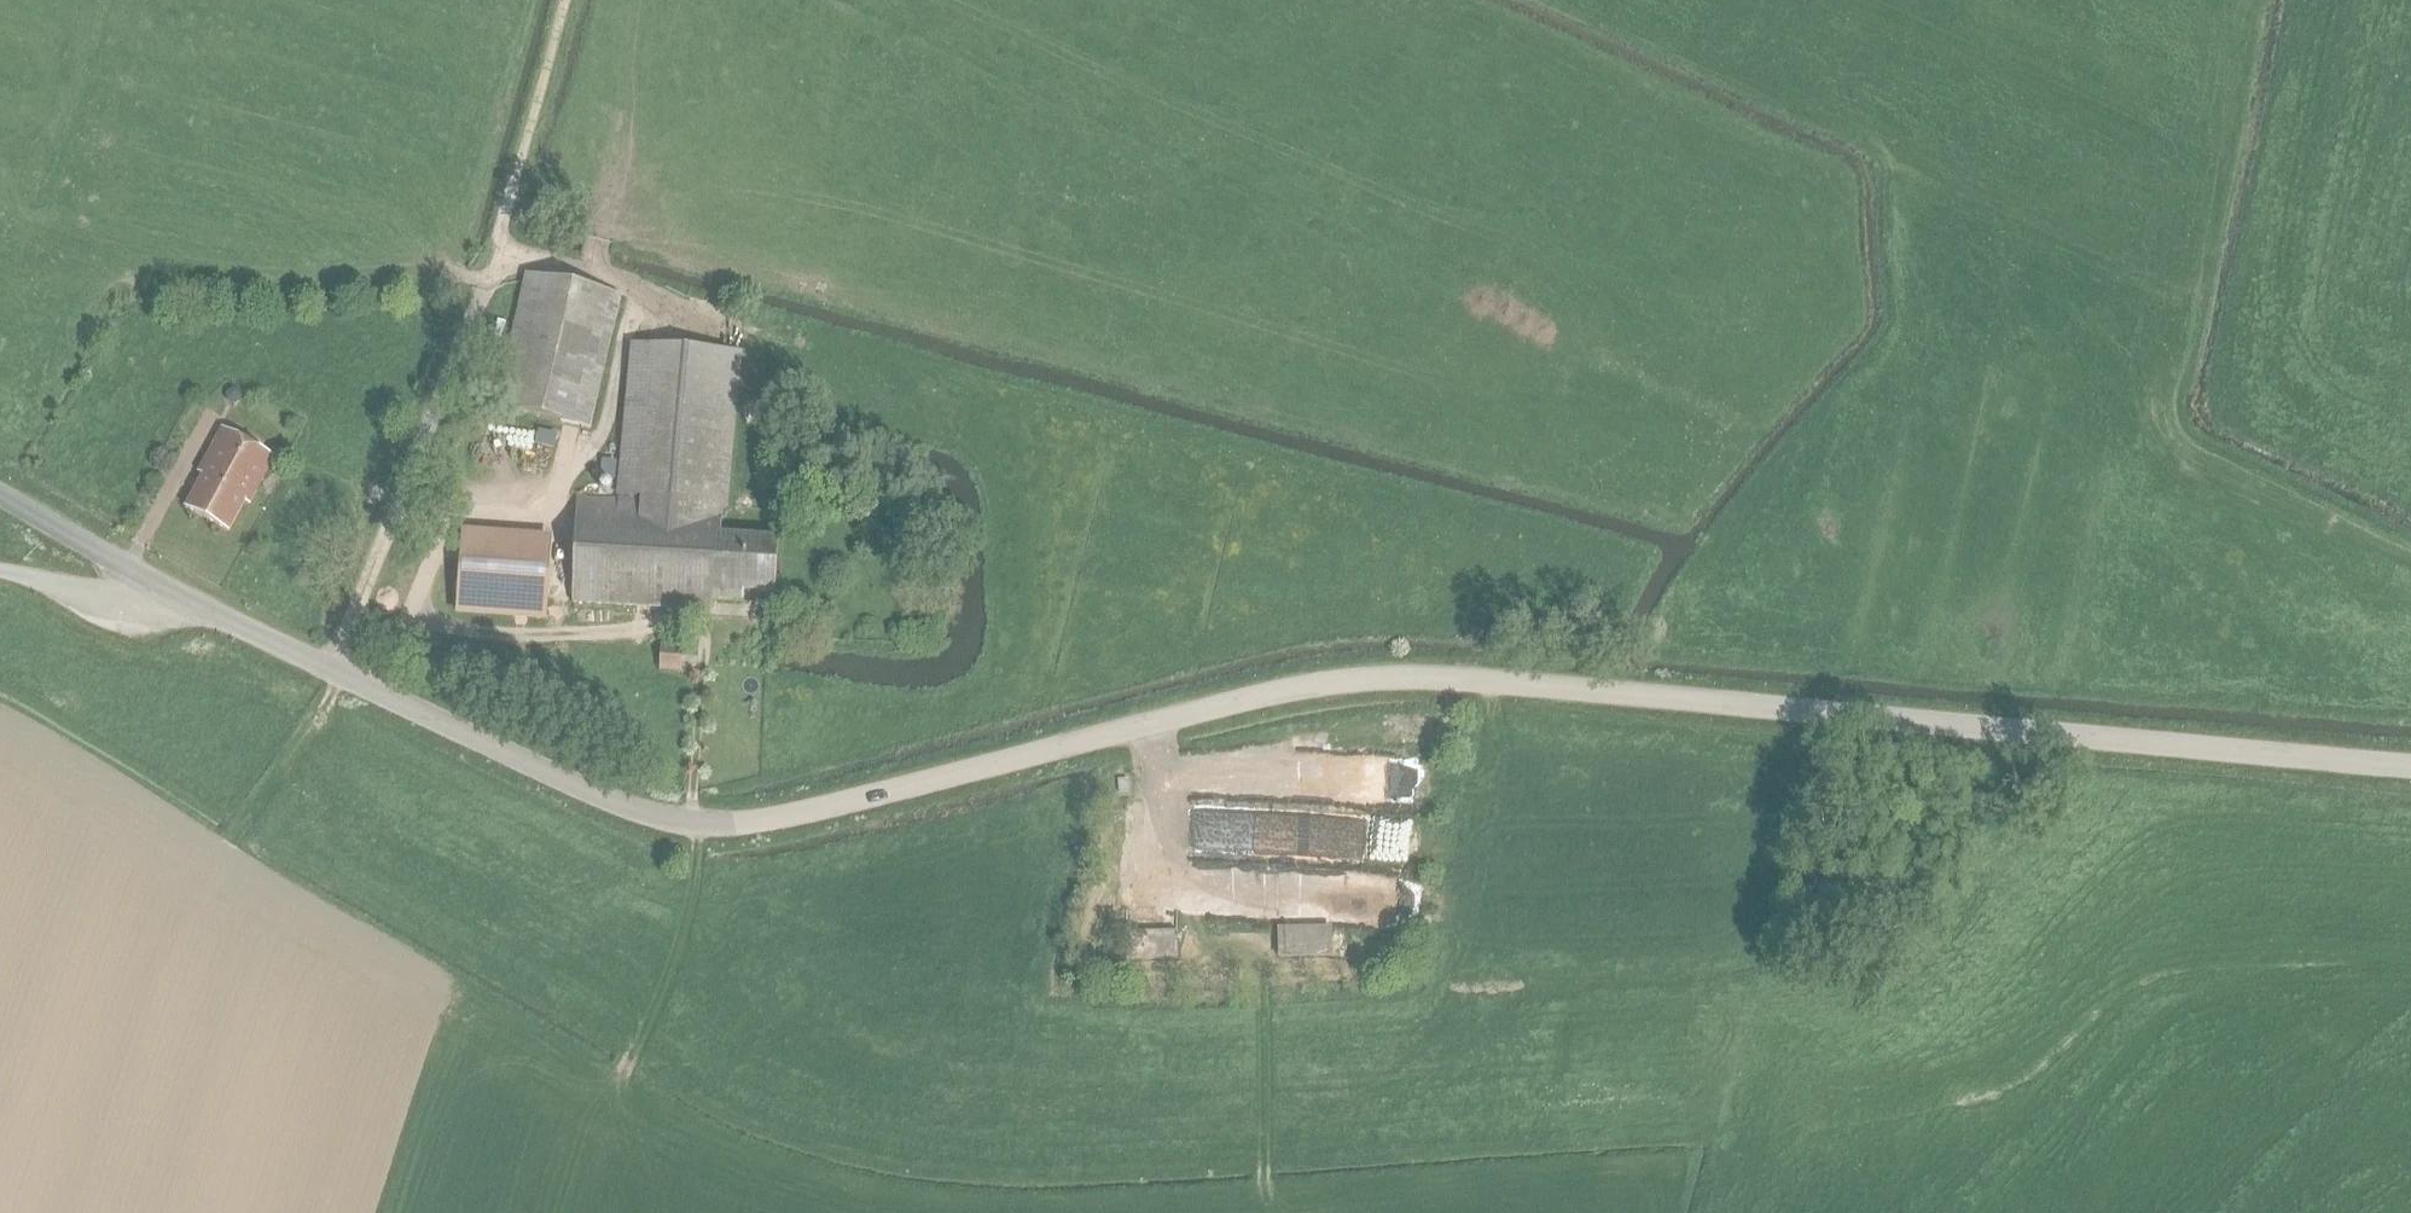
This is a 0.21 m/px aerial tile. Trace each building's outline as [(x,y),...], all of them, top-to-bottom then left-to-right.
[(592,427),(615,299),(523,282),(499,410),(592,427)] [(681,600),(767,607),(772,544),(718,541),(731,361),(628,353),(616,505),(575,502),(567,605),(680,613),(681,600)] [(179,511),(227,538),(270,463),(218,433),(192,478),(196,480),(179,511)] [(546,542),(458,536),(453,617),(541,623),(546,542)] [(654,662),(654,675),(678,675),(678,662),(654,662)] [(1328,930),(1272,931),(1272,961),(1329,960),(1328,930)] [(1174,934),(1129,934),(1129,965),(1175,965),(1174,934)]
